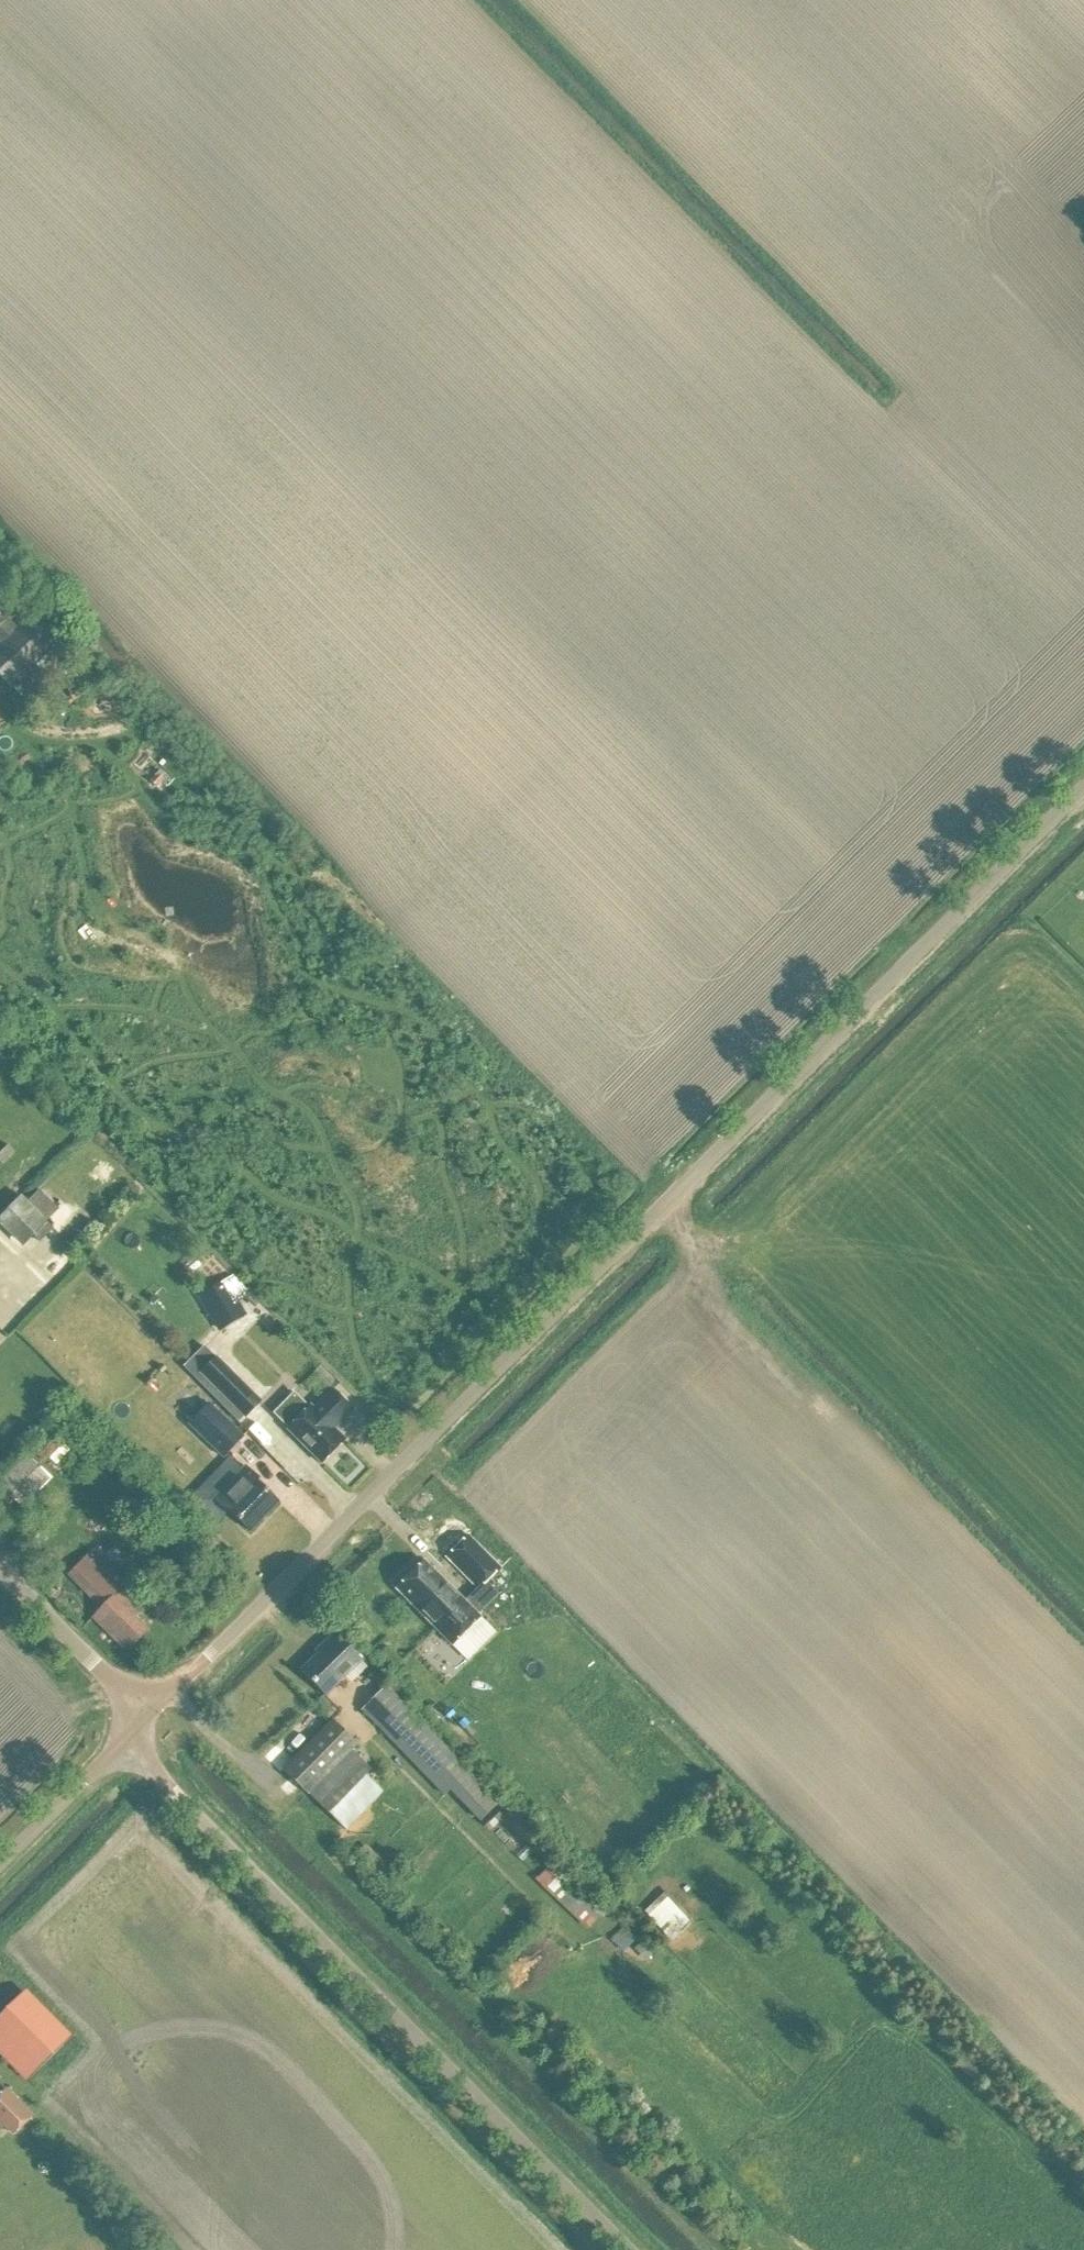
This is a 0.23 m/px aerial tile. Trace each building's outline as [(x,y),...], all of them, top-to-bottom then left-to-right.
[(61,644),(32,615),(16,629),(0,612),(0,678),(11,689),(61,644)] [(34,1232),(40,1238),(55,1224),(23,1191),(0,1213),(0,1221),(22,1244),(34,1232)] [(248,1316),(242,1296),(248,1294),(241,1274),(201,1286),(213,1327),(248,1316)] [(246,1419),(263,1402),(216,1356),(200,1373),(246,1419)] [(323,1468),(347,1443),(335,1430),(341,1424),(343,1426),(355,1413),(333,1391),(314,1410),(311,1407),(286,1432),(323,1468)] [(187,1426),(223,1460),(245,1437),(209,1403),(187,1426)] [(223,1512),(245,1532),(273,1503),(252,1482),(254,1480),(240,1466),(207,1500),(221,1514),(223,1512)] [(446,1557),(479,1590),(501,1568),(468,1535),(446,1557)] [(220,1558),(227,1550),(216,1539),(208,1547),(220,1558)] [(137,1613),(120,1594),(127,1586),(134,1579),(123,1568),(116,1576),(92,1552),(68,1576),(102,1610),(93,1618),(122,1647),(127,1643),(132,1648),(148,1631),(133,1617),(137,1613)] [(396,1591),(452,1647),(482,1618),(425,1561),(396,1591)] [(325,1697),(362,1662),(335,1634),(324,1645),(326,1647),(301,1672),(325,1697)] [(443,1796),(468,1771),(389,1691),(364,1716),(443,1796)] [(333,1722),(283,1772),(307,1795),(356,1745),(333,1722)] [(352,1752),(309,1796),(329,1816),(330,1815),(347,1831),(381,1797),(363,1780),(371,1772),(352,1752)] [(672,1937),(692,1919),(669,1894),(649,1912),(672,1937)] [(18,2000),(0,2017),(0,2056),(27,2083),(64,2047),(18,2000)] [(0,2096),(0,2122),(5,2127),(6,2125),(15,2134),(33,2116),(7,2089),(0,2096)]
